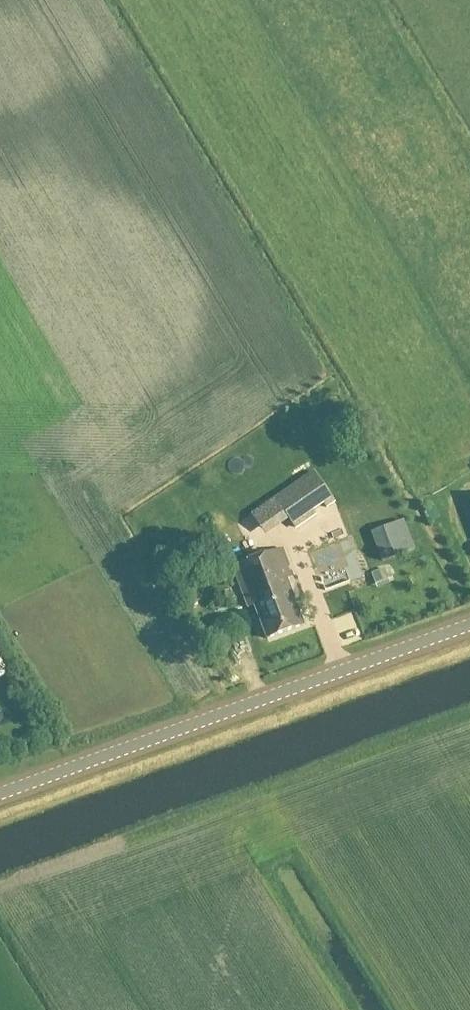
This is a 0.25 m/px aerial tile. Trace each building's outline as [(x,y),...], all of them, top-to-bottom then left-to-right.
[(333,503),(312,473),(275,500),(296,530),(316,516),(313,512),(322,505),(325,509),(333,503)] [(309,523),(313,536),(332,531),(329,518),(309,523)] [(266,639),(284,632),(303,625),(285,580),(291,578),(280,549),(256,559),(231,568),(246,607),(253,604),(266,639)] [(344,570),(319,579),(324,592),(349,583),(344,570)]
